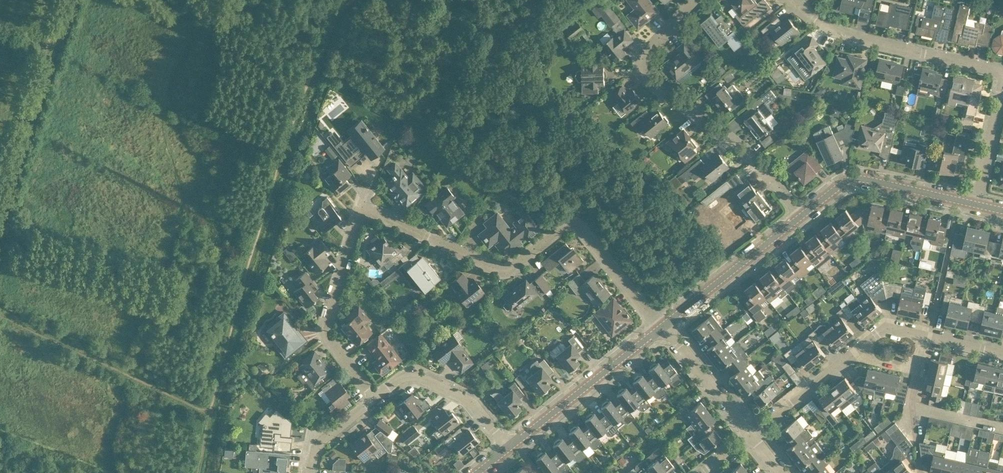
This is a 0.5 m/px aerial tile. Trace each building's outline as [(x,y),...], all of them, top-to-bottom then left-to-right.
[(612,24),(620,18),(606,0),(604,0),(599,4),(597,5),(612,24)] [(632,20),(638,28),(650,19),(649,18),(652,15),(653,16),(659,11),(651,0),(632,0),(638,7),(628,15),(632,20)] [(758,2),(756,0),(728,0),(739,13),(736,15),(744,26),(761,13),(762,15),(772,7),(766,0),(761,0),(758,2)] [(837,8),(840,9),(840,10),(846,12),(856,14),(856,12),(859,13),(858,19),(868,21),(871,10),(872,10),(874,0),(842,0),(841,3),(837,8)] [(880,9),(876,24),(886,26),(890,27),(890,25),(908,29),(913,7),(891,2),(889,11),(880,9)] [(916,24),(918,25),(916,33),(935,37),(935,36),(939,37),(939,38),(947,40),(954,8),(936,3),(932,18),(918,14),(916,24)] [(961,3),(952,40),(958,42),(958,43),(969,45),(976,47),(976,44),(977,43),(989,46),(994,25),(977,21),(976,26),(966,24),(970,5),(961,3)] [(711,14),(697,26),(699,25),(707,31),(710,33),(720,45),(721,44),(723,43),(727,39),(735,49),(744,42),(735,30),(730,24),(724,16),(723,16),(724,17),(718,23),(715,19),(711,14)] [(775,18),(767,24),(761,29),(766,35),(771,31),(781,44),(792,35),(793,37),(800,31),(789,17),(780,24),(775,18)] [(564,29),(571,38),(582,29),(575,20),(564,29)] [(608,50),(607,51),(611,56),(612,55),(616,61),(626,53),(623,48),(622,47),(624,45),(625,46),(634,40),(625,29),(614,38),(613,36),(603,44),(608,50)] [(993,45),(997,52),(1002,53),(1002,29),(1002,30),(1001,34),(995,38),(993,45)] [(694,36),(688,40),(690,41),(694,46),(699,42),(694,36)] [(813,36),(805,42),(794,51),(812,73),(826,62),(814,47),(818,43),(813,36)] [(681,52),(666,64),(677,78),(700,61),(703,58),(694,46),(690,41),(686,44),(685,42),(678,47),(681,52)] [(838,57),(834,75),(843,77),(842,83),(860,87),(867,59),(848,54),(847,59),(838,57)] [(880,60),(878,69),(876,77),(899,82),(896,93),(904,95),(907,79),(900,77),(903,65),(889,62),(889,60),(882,59),(882,60),(880,60)] [(778,67),(773,60),(766,65),(771,72),(778,67)] [(598,62),(590,62),(590,64),(582,65),(582,69),(579,69),(576,75),(579,80),(582,80),(583,92),(598,92),(598,85),(605,84),(604,64),(598,64),(598,62)] [(912,86),(930,90),(930,92),(937,93),(937,95),(944,97),(948,79),(942,77),(942,74),(932,72),(933,70),(923,67),(922,74),(915,73),(912,86)] [(731,72),(725,76),(728,81),(734,76),(731,72)] [(715,74),(709,79),(713,83),(718,78),(715,74)] [(967,112),(975,114),(980,94),(979,94),(979,87),(979,88),(980,83),(974,82),(975,81),(974,81),(972,79),(970,79),(968,79),(965,79),(966,77),(957,75),(956,80),(953,80),(948,103),(956,104),(957,100),(969,103),(967,112)] [(712,98),(716,103),(724,113),(731,107),(732,109),(731,109),(731,110),(745,99),(733,83),(727,88),(725,85),(723,86),(720,82),(715,87),(719,92),(712,98)] [(623,86),(615,92),(613,93),(619,101),(628,112),(637,105),(636,104),(642,99),(633,89),(629,93),(623,86)] [(817,86),(816,92),(825,94),(826,88),(817,86)] [(752,104),(753,105),(743,113),(747,119),(744,121),(748,125),(750,123),(754,127),(751,129),(758,138),(766,132),(767,133),(774,127),(765,116),(771,111),(766,104),(777,96),(771,89),(752,104)] [(812,92),(811,99),(820,101),(822,94),(812,92)] [(933,110),(932,118),(938,119),(941,108),(937,107),(936,111),(933,110)] [(861,134),(858,146),(868,148),(869,146),(874,148),(876,149),(880,151),(881,151),(882,150),(891,152),(893,142),(900,112),(886,108),(881,131),(873,129),(873,127),(862,125),(860,134),(861,134)] [(636,119),(631,122),(639,132),(645,128),(652,137),(661,130),(664,127),(669,123),(658,109),(652,115),(647,109),(644,112),(636,119)] [(974,120),(966,118),(962,117),(960,125),(973,128),(973,127),(972,127),(974,120)] [(335,145),(334,145),(347,160),(363,147),(371,158),(383,147),(375,137),(379,134),(372,126),(369,129),(364,124),(362,121),(349,130),(352,134),(353,135),(342,144),(340,141),(335,145)] [(832,161),(833,161),(837,159),(840,158),(840,157),(840,156),(841,156),(841,155),(841,154),(840,153),(839,152),(838,152),(837,152),(842,150),(840,146),(841,145),(839,139),(843,137),(852,140),(854,134),(855,130),(855,129),(856,125),(846,123),(844,130),(835,135),(830,125),(825,127),(824,127),(823,127),(822,128),(821,128),(820,129),(819,130),(814,133),(825,158),(832,155),(834,160),(832,161)] [(677,135),(667,142),(671,148),(674,152),(676,150),(679,154),(685,161),(690,157),(694,154),(698,151),(695,148),(698,145),(692,138),(684,128),(677,135)] [(793,129),(787,134),(790,138),(796,132),(793,129)] [(936,154),(934,166),(941,168),(940,171),(945,172),(954,174),(957,162),(964,163),(966,154),(968,148),(966,147),(967,143),(969,143),(971,133),(961,131),(958,130),(953,152),(945,150),(938,149),(937,152),(936,154)] [(621,135),(616,139),(621,145),(626,141),(621,135)] [(770,135),(765,139),(769,144),(774,140),(770,135)] [(901,154),(900,158),(908,160),(907,163),(919,166),(921,158),(927,159),(928,154),(930,146),(918,143),(917,148),(911,146),(911,147),(903,145),(901,154)] [(817,173),(817,172),(816,171),(823,166),(809,148),(786,166),(792,174),(796,171),(799,175),(799,176),(800,178),(801,177),(805,182),(817,173)] [(333,150),(328,154),(332,159),(337,155),(333,150)] [(701,158),(693,165),(677,177),(682,183),(702,167),(712,180),(729,167),(718,153),(705,164),(701,158)] [(325,177),(331,185),(338,193),(350,183),(348,180),(346,178),(351,174),(339,158),(326,168),(330,173),(325,177)] [(408,177),(395,162),(388,168),(394,175),(392,176),(393,176),(386,182),(392,189),(389,192),(397,201),(400,198),(406,205),(421,192),(420,191),(425,186),(413,172),(408,177)] [(676,175),(670,180),(676,188),(682,183),(677,177),(676,175)] [(713,192),(701,201),(707,205),(712,208),(720,202),(716,198),(722,194),(731,187),(727,180),(713,192)] [(756,221),(766,213),(772,208),(758,190),(757,190),(749,180),(735,191),(746,206),(742,209),(748,216),(750,214),(756,221)] [(447,187),(434,198),(426,204),(433,213),(436,210),(442,217),(441,218),(447,226),(463,212),(452,198),(455,196),(447,187)] [(318,211),(319,212),(313,217),(319,224),(317,226),(323,230),(322,231),(322,232),(323,230),(334,222),(341,217),(338,213),(339,212),(339,211),(338,211),(333,207),(334,205),(327,196),(323,200),(322,206),(321,206),(321,207),(320,207),(319,207),(319,208),(318,208),(318,209),(318,210),(318,211)] [(886,232),(892,208),(891,208),(890,215),(883,213),(885,207),(872,204),(871,210),(859,208),(863,222),(876,225),(875,230),(886,232)] [(841,223),(835,227),(843,237),(846,241),(856,234),(853,230),(863,222),(859,208),(851,215),(846,209),(836,217),(841,223)] [(890,215),(886,232),(905,237),(906,232),(908,223),(909,219),(904,218),(902,217),(904,211),(892,208),(890,215)] [(908,223),(906,232),(914,234),(912,238),(911,243),(916,249),(918,250),(922,250),(923,246),(924,241),(927,228),(920,226),(921,222),(923,215),(910,212),(909,219),(908,223)] [(504,252),(507,249),(509,252),(520,243),(518,240),(525,234),(527,237),(538,229),(526,213),(515,222),(517,225),(508,232),(498,220),(501,218),(497,213),(485,222),(489,227),(480,234),(488,245),(498,238),(501,241),(497,244),(502,250),(504,252)] [(924,241),(923,246),(930,248),(932,243),(933,243),(943,245),(947,228),(946,228),(940,226),(942,219),(929,217),(927,228),(924,241)] [(825,235),(820,239),(831,253),(840,246),(837,242),(843,237),(835,227),(831,221),(821,229),(825,235)] [(310,222),(307,224),(312,231),(315,229),(310,222)] [(955,235),(951,254),(963,256),(966,255),(966,252),(967,247),(974,249),(979,229),(967,226),(966,234),(965,238),(955,235)] [(980,256),(991,258),(995,241),(988,240),(990,232),(979,229),(974,249),(981,250),(980,256)] [(810,247),(805,251),(806,253),(813,261),(816,265),(819,262),(821,265),(833,256),(831,253),(820,239),(816,233),(806,241),(810,247)] [(370,251),(369,261),(379,262),(381,264),(383,263),(387,268),(394,263),(401,258),(409,251),(404,245),(400,248),(397,247),(394,249),(384,236),(374,244),(371,244),(370,251)] [(1002,243),(995,241),(991,258),(1002,261),(1002,259),(1002,238),(1002,243)] [(301,254),(310,265),(316,273),(329,263),(324,257),(331,251),(322,240),(315,245),(314,244),(301,254)] [(542,262),(548,270),(560,261),(568,272),(583,260),(573,246),(570,248),(566,243),(542,262)] [(795,259),(790,263),(801,277),(810,270),(816,265),(813,261),(806,253),(805,251),(801,246),(791,253),(795,259)] [(416,253),(408,260),(398,267),(413,287),(418,283),(425,291),(440,279),(438,276),(439,275),(429,263),(428,264),(422,256),(420,258),(416,253)] [(871,257),(869,258),(874,264),(871,267),(875,271),(878,268),(876,258),(871,257)] [(780,271),(774,275),(788,292),(795,286),(795,282),(801,277),(790,263),(785,258),(776,265),(780,271)] [(842,268),(835,274),(839,279),(846,273),(842,268)] [(765,283),(759,287),(767,297),(770,301),(779,294),(781,297),(788,292),(774,275),(770,270),(760,277),(765,283)] [(318,287),(318,286),(305,271),(295,279),(300,286),(294,291),(307,307),(316,300),(315,299),(318,297),(313,291),(318,287)] [(869,295),(861,302),(873,317),(882,310),(873,299),(878,296),(885,294),(886,298),(887,297),(884,283),(881,272),(874,273),(861,284),(869,295)] [(463,273),(455,279),(451,282),(458,291),(456,292),(467,306),(485,292),(474,278),(469,282),(463,273)] [(571,279),(567,282),(577,295),(584,290),(591,299),(592,297),(596,302),(594,303),(595,305),(602,299),(610,293),(594,273),(585,281),(579,273),(571,279)] [(535,279),(545,292),(552,287),(541,274),(535,279)] [(385,279),(380,282),(384,287),(389,283),(385,279)] [(504,305),(506,309),(509,309),(511,307),(514,311),(537,293),(526,279),(503,297),(506,301),(504,303),(504,305)] [(749,295),(744,299),(750,307),(755,313),(753,315),(759,321),(766,315),(761,309),(764,306),(761,302),(767,297),(761,289),(759,287),(755,282),(745,289),(749,295)] [(890,282),(884,283),(887,297),(893,296),(893,300),(900,301),(898,311),(899,311),(899,313),(900,315),(904,316),(907,315),(907,313),(909,314),(915,288),(890,282)] [(834,285),(828,289),(832,295),(838,290),(834,285)] [(915,285),(915,288),(909,314),(920,316),(923,302),(930,304),(933,292),(926,290),(926,287),(915,285)] [(945,322),(957,325),(961,305),(963,298),(951,296),(952,293),(945,292),(940,313),(947,314),(945,322)] [(856,296),(842,307),(850,317),(855,313),(864,325),(873,317),(861,302),(856,296)] [(596,314),(612,335),(631,320),(628,316),(629,315),(627,313),(626,314),(613,297),(595,312),(594,312),(584,320),(586,322),(596,314)] [(970,319),(976,321),(980,304),(980,302),(969,300),(968,306),(961,305),(957,325),(968,327),(970,319)] [(980,330),(992,333),(996,313),(985,310),(986,305),(980,304),(976,321),(982,322),(980,330)] [(348,321),(342,326),(348,334),(348,337),(351,337),(356,344),(364,338),(372,332),(365,323),(363,320),(367,316),(365,313),(359,305),(345,317),(348,321)] [(797,305),(791,310),(795,316),(801,312),(802,311),(797,305)] [(998,305),(996,313),(992,333),(1002,335),(1002,306),(998,305)] [(841,317),(832,324),(845,340),(854,332),(845,321),(850,317),(842,307),(837,312),(841,317)] [(285,357),(303,342),(307,340),(284,311),(263,328),(285,357)] [(708,317),(693,330),(700,339),(706,334),(710,339),(712,338),(722,330),(724,328),(712,314),(708,317)] [(821,325),(814,330),(822,340),(827,336),(836,347),(845,340),(832,324),(828,328),(826,325),(821,325)] [(714,344),(708,349),(715,358),(731,346),(727,341),(733,336),(726,327),(724,328),(722,330),(712,338),(710,339),(714,344)] [(769,327),(764,331),(768,336),(773,332),(769,327)] [(441,344),(433,350),(443,363),(450,357),(461,371),(469,365),(473,362),(462,348),(463,347),(458,340),(462,336),(457,330),(453,334),(452,333),(448,337),(440,343),(441,344)] [(809,335),(801,342),(804,346),(817,362),(826,355),(817,344),(822,340),(814,330),(808,334),(809,335)] [(776,332),(770,337),(773,341),(779,336),(776,332)] [(401,359),(395,351),(380,333),(366,344),(375,355),(378,358),(373,362),(382,374),(383,373),(385,373),(389,370),(389,368),(401,359)] [(580,353),(579,353),(578,351),(583,347),(573,335),(568,339),(571,343),(566,347),(563,343),(561,342),(550,350),(550,353),(556,361),(559,359),(568,370),(571,368),(572,369),(573,369),(574,369),(575,369),(576,368),(577,367),(577,366),(577,365),(577,364),(576,363),(579,361),(576,358),(577,357),(576,356),(580,353)] [(731,346),(715,358),(723,367),(729,363),(733,368),(744,358),(748,355),(737,341),(736,342),(731,346)] [(817,362),(804,346),(795,353),(791,348),(784,353),(792,363),(799,358),(807,369),(817,362)] [(304,362),(300,365),(303,369),(303,370),(308,377),(305,379),(313,388),(324,380),(322,378),(330,371),(325,365),(326,364),(315,350),(302,360),(304,362)] [(781,352),(773,359),(775,361),(782,364),(783,365),(783,364),(788,361),(781,352)] [(932,358),(929,369),(946,373),(948,362),(951,363),(953,356),(941,354),(939,360),(932,358)] [(527,378),(533,385),(539,393),(542,391),(542,392),(543,392),(544,392),(545,392),(546,392),(547,391),(547,390),(548,389),(548,388),(547,387),(550,385),(547,381),(548,380),(547,379),(550,377),(549,374),(554,370),(544,358),(539,362),(537,359),(532,363),(532,364),(531,364),(531,365),(531,366),(530,367),(530,368),(530,369),(530,370),(530,371),(531,371),(531,372),(532,373),(532,374),(527,378)] [(730,377),(738,386),(753,374),(746,365),(748,364),(744,358),(733,368),(736,372),(730,377)] [(650,368),(649,369),(651,373),(653,375),(661,385),(662,385),(666,382),(668,380),(672,384),(676,385),(683,379),(669,361),(662,367),(661,365),(658,362),(656,363),(654,363),(651,366),(650,368)] [(782,365),(790,375),(795,371),(788,361),(783,364),(783,365),(782,365)] [(979,380),(985,382),(989,365),(978,362),(977,368),(974,368),(971,379),(970,385),(970,386),(975,387),(978,385),(979,380)] [(984,388),(994,391),(1000,367),(989,365),(985,382),(984,388)] [(1000,367),(994,391),(1002,393),(1002,368),(1000,367)] [(860,375),(855,380),(863,389),(863,392),(874,394),(874,393),(875,387),(879,370),(868,368),(866,377),(860,375)] [(260,369),(255,374),(262,380),(266,375),(260,369)] [(754,396),(755,396),(775,380),(770,375),(766,378),(759,369),(753,374),(738,386),(745,395),(751,391),(754,396)] [(929,369),(927,380),(944,383),(946,373),(929,369)] [(874,394),(873,396),(874,397),(875,399),(883,401),(885,396),(890,373),(879,370),(875,387),(874,393),(874,394)] [(890,373),(885,396),(896,398),(895,401),(905,403),(906,397),(909,385),(899,383),(901,375),(890,373)] [(635,380),(633,382),(635,385),(637,387),(645,398),(646,397),(650,394),(652,392),(656,397),(660,397),(666,392),(661,385),(653,375),(646,380),(645,378),(642,374),(640,376),(638,375),(635,378),(634,380),(635,380)] [(273,377),(268,383),(273,388),(278,382),(273,377)] [(846,377),(837,384),(851,402),(858,397),(858,393),(863,389),(855,380),(850,383),(846,377)] [(333,378),(322,387),(328,395),(332,400),(326,404),(333,413),(349,401),(346,396),(349,393),(339,380),(337,382),(333,378)] [(526,379),(519,384),(522,387),(529,382),(526,379)] [(775,380),(755,396),(762,405),(782,389),(775,380)] [(944,383),(927,380),(924,390),(932,392),(930,398),(942,401),(944,395),(947,395),(949,385),(944,383)] [(493,393),(492,394),(491,393),(490,393),(492,394),(493,395),(494,396),(510,416),(512,414),(514,415),(515,415),(517,415),(518,413),(518,412),(518,410),(520,408),(517,404),(518,403),(521,400),(519,398),(524,394),(515,382),(510,385),(513,389),(504,396),(501,393),(500,393),(499,392),(498,392),(497,392),(495,392),(493,393)] [(837,384),(828,391),(839,405),(839,404),(842,409),(847,415),(856,408),(851,402),(837,384)] [(619,393),(617,395),(619,398),(621,400),(629,411),(630,410),(635,406),(636,405),(640,410),(644,410),(651,404),(645,398),(637,387),(630,392),(629,390),(626,387),(624,388),(622,388),(619,391),(618,393),(619,393)] [(820,408),(827,418),(833,425),(838,421),(830,411),(839,405),(828,391),(820,398),(824,404),(820,408)] [(412,394),(398,406),(405,415),(406,414),(410,419),(409,420),(430,404),(426,398),(421,402),(419,399),(419,398),(419,397),(418,397),(412,394)] [(960,399),(957,411),(964,412),(966,400),(960,399)] [(603,406),(601,407),(603,411),(605,412),(614,423),(619,419),(620,418),(624,422),(628,423),(635,417),(629,411),(621,400),(614,405),(613,403),(610,400),(609,401),(608,401),(607,401),(603,404),(602,406),(603,406)] [(973,402),(966,400),(964,412),(970,414),(978,416),(979,409),(980,404),(973,402)] [(683,407),(679,410),(683,415),(685,414),(692,422),(708,410),(701,401),(694,406),(691,401),(690,401),(688,402),(683,407)] [(443,407),(440,410),(431,417),(444,433),(460,421),(452,412),(449,414),(443,407)] [(823,422),(827,418),(820,408),(815,412),(823,422)] [(259,421),(263,425),(266,427),(265,436),(261,436),(260,445),(273,446),(273,449),(290,450),(291,440),(290,440),(290,433),(291,433),(291,430),(290,430),(291,428),(291,425),(291,421),(290,420),(290,419),(288,418),(288,419),(276,409),(270,416),(266,413),(259,421)] [(694,433),(688,438),(693,445),(701,438),(702,438),(711,431),(711,430),(707,426),(709,424),(715,419),(708,410),(692,422),(697,428),(695,429),(693,431),(694,433)] [(587,418),(585,420),(587,423),(589,425),(598,436),(602,432),(604,430),(608,435),(612,435),(619,430),(614,423),(605,412),(598,417),(597,416),(594,412),(593,414),(592,414),(590,413),(587,416),(586,418),(587,418)] [(797,418),(782,430),(789,440),(792,438),(791,438),(801,430),(801,431),(805,428),(809,424),(802,415),(797,419),(797,418)] [(930,417),(929,422),(952,427),(953,422),(930,417)] [(375,426),(380,430),(387,435),(392,428),(380,419),(375,426)] [(886,430),(890,434),(899,427),(896,422),(886,430)] [(950,434),(961,436),(963,425),(953,422),(952,427),(950,434)] [(571,431),(569,433),(572,436),(573,438),(582,448),(586,445),(588,443),(592,448),(596,448),(603,442),(598,436),(589,425),(582,430),(581,428),(578,425),(577,426),(576,426),(575,426),(571,429),(570,431),(571,431)] [(963,425),(961,436),(971,439),(974,427),(963,425)] [(401,436),(406,443),(420,433),(414,426),(401,436)] [(890,434),(893,439),(903,431),(899,427),(890,434)] [(443,441),(434,448),(439,455),(443,452),(449,447),(450,448),(454,445),(462,454),(478,441),(469,429),(466,432),(462,435),(458,430),(460,428),(443,441)] [(702,438),(701,438),(693,445),(697,449),(698,449),(704,453),(711,447),(711,446),(721,438),(714,428),(711,430),(711,431),(702,438)] [(793,445),(787,449),(795,458),(810,446),(806,441),(814,436),(808,429),(806,430),(805,428),(801,431),(801,430),(791,438),(792,438),(789,440),(793,445)] [(366,433),(352,445),(355,449),(353,450),(358,456),(360,455),(363,459),(373,451),(378,457),(387,450),(388,451),(391,451),(393,439),(387,435),(380,430),(375,434),(378,438),(373,442),(366,434),(366,433)] [(873,430),(864,437),(867,440),(876,434),(873,430)] [(893,439),(897,444),(907,436),(903,431),(893,439)] [(897,444),(898,445),(901,449),(911,441),(907,436),(897,444)] [(555,444),(553,445),(556,449),(557,450),(566,461),(572,456),(576,460),(580,461),(587,455),(582,448),(573,438),(566,443),(565,441),(562,438),(561,439),(560,439),(559,439),(555,442),(554,444),(555,444)] [(861,438),(850,446),(854,451),(864,443),(861,438)] [(810,446),(795,458),(802,467),(808,463),(812,468),(814,466),(823,459),(821,456),(826,453),(816,441),(810,446)] [(890,460),(900,472),(912,472),(913,472),(903,459),(907,456),(905,453),(914,446),(911,441),(901,449),(898,445),(896,447),(895,451),(895,453),(894,455),(892,458),(890,460)] [(920,442),(922,460),(923,460),(932,462),(930,471),(940,472),(941,472),(945,456),(946,452),(936,449),(937,445),(924,442),(920,442)] [(642,460),(653,472),(668,472),(667,471),(674,466),(659,447),(652,453),(651,456),(655,461),(648,466),(643,459),(642,460)] [(474,448),(470,451),(473,456),(478,452),(474,448)] [(285,471),(286,471),(286,466),(289,466),(290,453),(246,450),(245,466),(260,467),(259,472),(285,472),(285,471)] [(334,450),(329,454),(333,458),(338,454),(334,450)] [(536,459),(547,472),(551,472),(556,469),(559,472),(564,472),(571,468),(566,461),(557,450),(549,456),(548,455),(545,451),(544,453),(543,452),(542,452),(538,455),(538,457),(536,459)] [(671,454),(679,464),(684,459),(676,450),(671,454)] [(978,457),(968,454),(966,461),(963,472),(974,472),(978,457)] [(623,456),(618,460),(621,465),(626,461),(623,456)] [(956,459),(945,456),(941,472),(952,472),(956,459)] [(989,459),(978,457),(974,472),(986,472),(989,459)] [(345,470),(346,459),(338,458),(333,463),(332,469),(345,470)] [(815,472),(831,472),(826,466),(828,464),(823,459),(814,466),(812,468),(815,472)] [(966,461),(956,459),(952,472),(963,472),(966,461)] [(999,461),(989,459),(986,472),(997,472),(999,461)] [(642,460),(636,465),(635,469),(638,472),(653,472),(642,460)] [(885,472),(886,472),(900,472),(890,460),(881,467),(885,472)] [(720,472),(747,472),(748,472),(741,463),(732,470),(729,465),(720,472)] [(859,468),(863,472),(867,469),(863,464),(859,468)]
